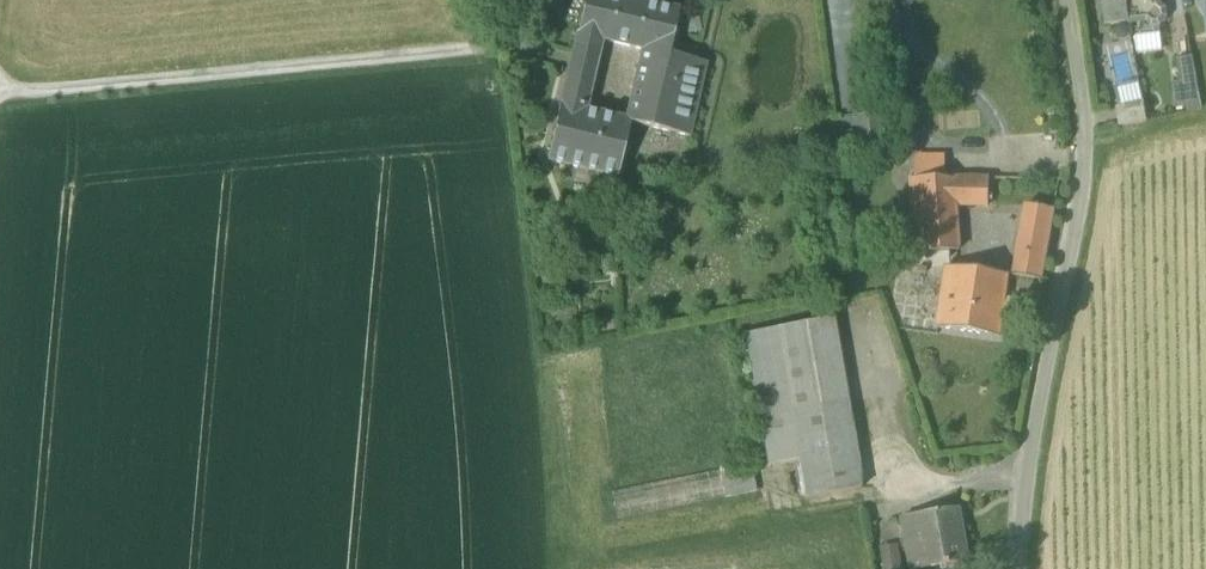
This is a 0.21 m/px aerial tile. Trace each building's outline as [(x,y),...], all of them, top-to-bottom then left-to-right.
[(641,51),(670,58),(671,53),(681,9),(641,0),(586,0),(578,37),(600,42),(641,51)] [(1129,22),(1127,0),(1102,0),(1105,25),(1129,22)] [(1129,22),(1148,20),(1153,25),(1159,24),(1165,17),(1164,11),(1159,7),(1158,0),(1127,0),(1129,22)] [(1205,25),(1205,0),(1196,2),(1205,19),(1205,25)] [(578,37),(574,55),(596,60),(600,42),(578,37)] [(641,51),(626,119),(633,120),(631,125),(691,138),(708,62),(671,53),(670,58),(641,51)] [(574,55),(570,74),(591,78),(596,60),(574,55)] [(1172,84),(1174,98),(1200,95),(1193,57),(1177,60),(1180,83),(1172,84)] [(585,109),(591,78),(570,74),(563,104),(585,109)] [(1116,108),(1120,128),(1148,122),(1144,102),(1116,108)] [(619,178),(631,125),(633,120),(626,119),(585,109),(563,104),(550,162),(619,178)] [(916,154),(916,177),(946,177),(946,153),(916,154)] [(913,177),(916,253),(961,251),(959,206),(991,205),(992,176),(946,177),(916,177),(913,177)] [(1015,274),(1042,279),(1055,209),(1028,204),(1015,274)] [(941,329),(1000,337),(1008,273),(949,266),(941,329)] [(801,461),(807,499),(862,489),(832,319),(746,335),(768,461),(769,467),(801,461)] [(726,498),(756,492),(750,464),(720,470),(726,498)] [(612,492),(617,519),(726,498),(720,470),(612,492)] [(911,568),(924,568),(946,565),(947,566),(969,562),(969,561),(967,561),(959,511),(960,510),(960,509),(902,519),(911,568)]
